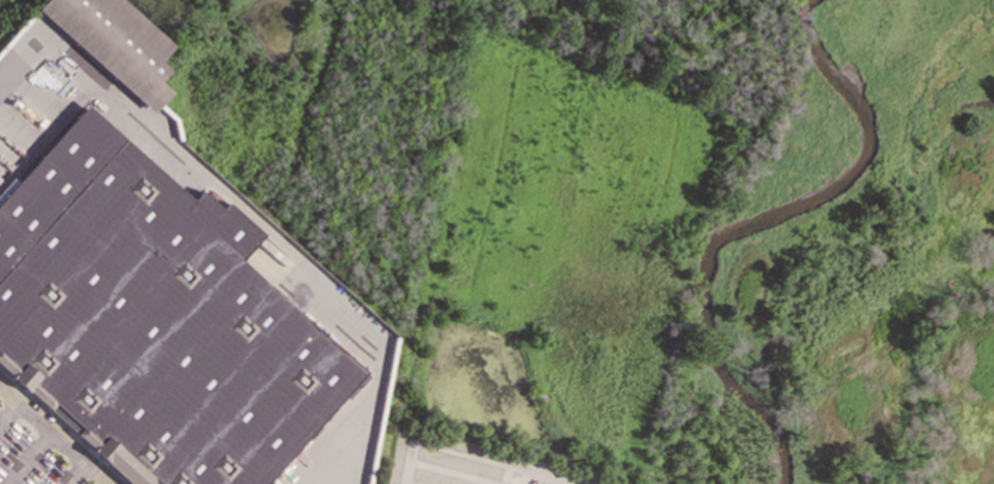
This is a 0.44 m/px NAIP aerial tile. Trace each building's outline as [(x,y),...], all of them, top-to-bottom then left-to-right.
[(170,92),(159,83),(169,70),(160,63),(175,45),(122,0),(46,0),(53,5),(42,18),(153,113),(170,92)] [(26,376),(0,352),(0,207),(90,108),(196,203),(206,192),(262,243),(244,263),(371,378),(276,483),(146,483),(132,471),(30,379),(26,376)]
